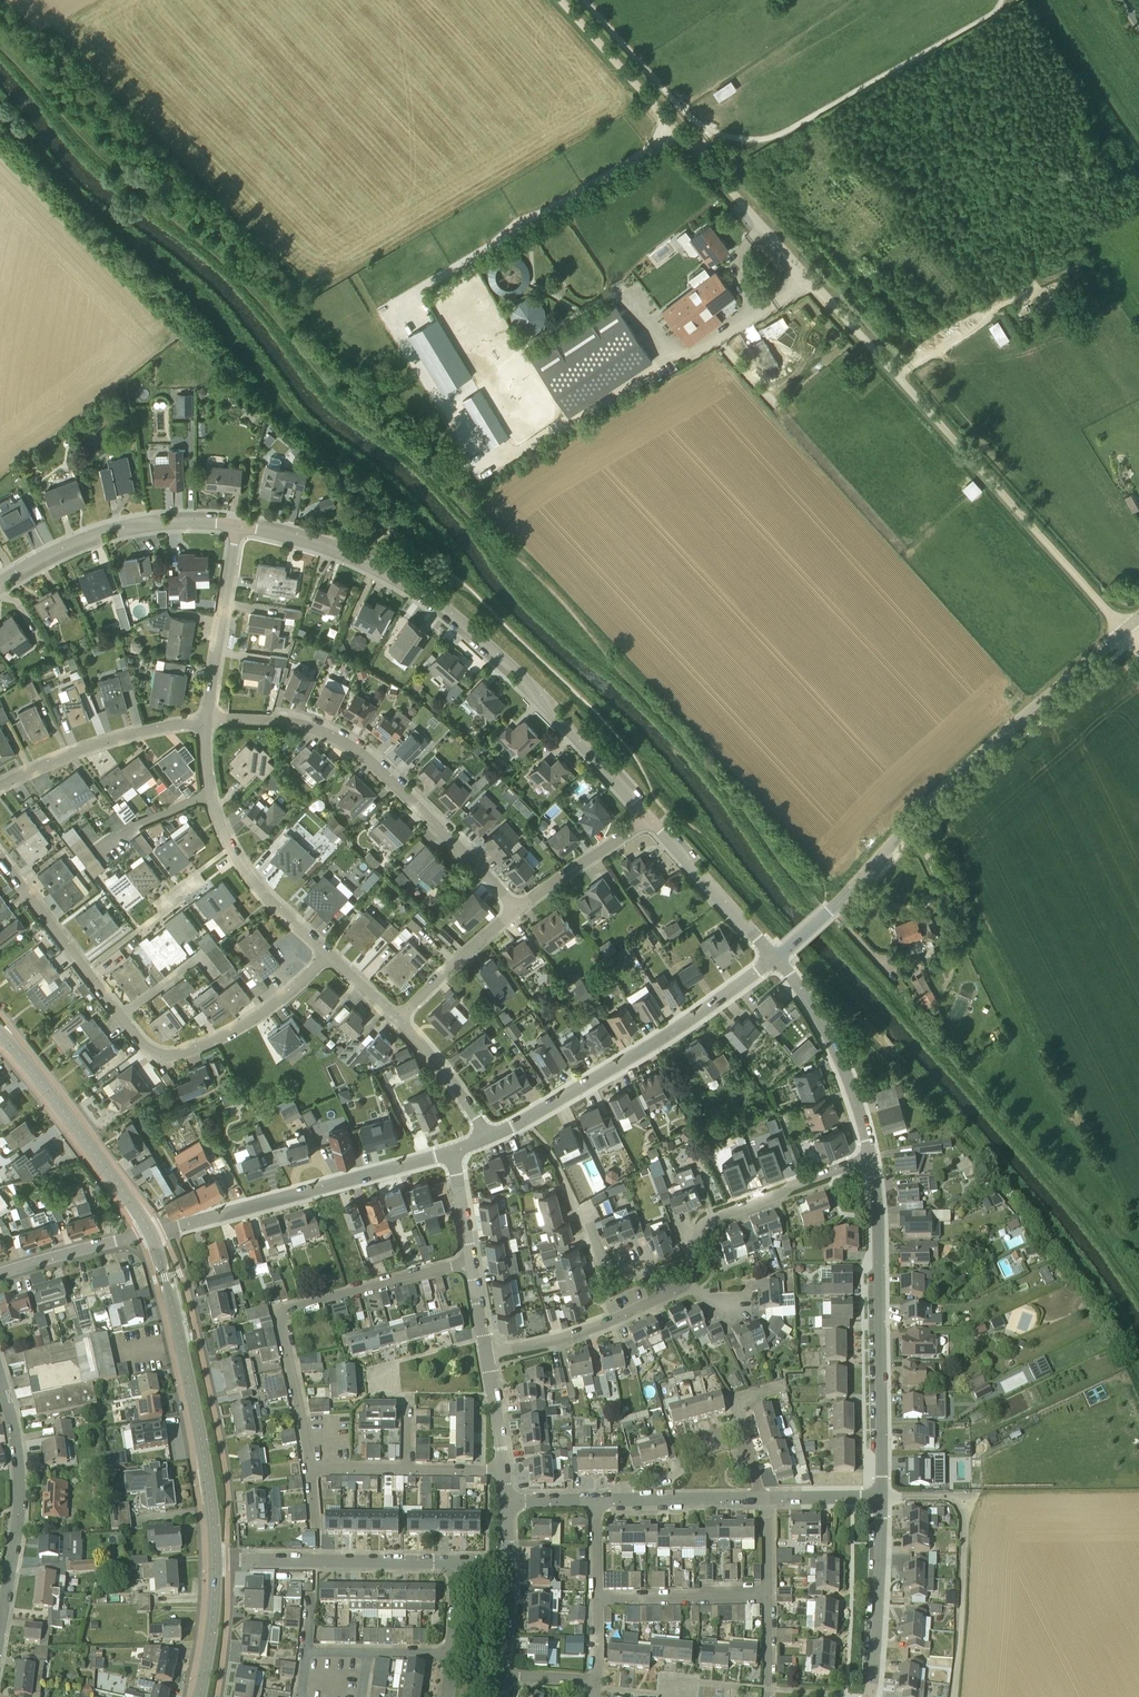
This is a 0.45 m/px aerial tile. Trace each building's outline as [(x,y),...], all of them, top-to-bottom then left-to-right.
[(708,225),(690,239),(708,264),(727,250),(708,225)] [(494,291),(499,295),(505,297),(512,297),(519,295),(525,290),(528,284),(530,277),(529,270),(525,263),(520,258),(513,256),(506,255),(499,257),(494,261),(490,267),(488,273),(488,280),(490,286),(494,291)] [(717,270),(696,286),(715,310),(735,294),(717,270)] [(723,320),(715,310),(696,286),(696,285),(663,310),(689,345),(723,320)] [(512,328),(516,333),(521,335),(527,336),(533,335),(538,332),(542,328),(544,322),(544,316),(542,310),(539,305),(534,302),(528,301),(522,301),(517,304),(513,307),(510,312),(509,318),(510,323),(512,328)] [(652,361),(616,305),(596,318),(594,316),(586,322),(587,324),(560,341),(559,339),(550,345),(551,347),(531,361),(567,416),(652,361)] [(437,319),(434,320),(409,336),(443,394),(467,379),(472,376),(437,319)] [(779,319),(771,324),(776,333),(784,328),(779,319)] [(203,386),(197,391),(201,398),(208,393),(203,386)] [(508,437),(480,390),(463,401),(491,447),(508,437)] [(178,394),(178,399),(178,415),(192,415),(192,394),(178,394)] [(85,420),(87,430),(96,428),(94,418),(85,420)] [(69,434),(66,440),(73,443),(76,436),(69,434)] [(270,434),(264,441),(269,446),(275,438),(270,434)] [(169,450),(169,456),(169,462),(155,462),(156,484),(171,484),(171,487),(184,487),(183,456),(183,449),(169,450)] [(101,468),(107,497),(117,495),(116,493),(133,490),(134,490),(131,479),(132,479),(131,476),(131,477),(126,456),(106,461),(107,467),(101,468)] [(305,473),(304,472),(305,468),(292,465),(291,469),(288,469),(287,469),(279,467),(281,460),(280,458),(271,456),(269,457),(268,462),(261,493),(280,498),(283,487),(280,487),(281,481),(291,484),(291,486),(302,488),(305,473)] [(315,463),(309,457),(304,462),(311,468),(315,463)] [(226,487),(226,489),(239,490),(241,467),(209,464),(207,486),(226,487)] [(85,502),(76,478),(45,490),(54,515),(70,509),(69,508),(85,502)] [(969,498),(981,489),(972,478),(961,487),(969,498)] [(1125,497),(1129,505),(1137,500),(1132,493),(1125,497)] [(332,496),(320,501),(323,510),(336,506),(332,496)] [(22,497),(11,503),(13,505),(0,512),(0,516),(11,537),(26,529),(36,524),(22,497)] [(197,598),(196,580),(209,580),(208,557),(188,558),(188,553),(179,553),(180,575),(169,575),(170,595),(179,594),(179,599),(197,598)] [(144,578),(143,574),(152,573),(149,556),(125,560),(126,563),(118,566),(123,585),(134,582),(133,580),(144,578)] [(255,590),(295,596),(298,579),(284,576),(285,567),(276,566),(276,565),(271,564),(270,565),(259,563),(255,590)] [(79,576),(81,581),(89,603),(107,596),(106,592),(113,589),(106,572),(103,574),(101,568),(85,574),(79,576)] [(318,588),(310,607),(326,614),(328,609),(337,612),(347,586),(333,580),(331,583),(333,584),(329,593),(318,588)] [(67,610),(69,609),(62,597),(65,596),(59,585),(47,592),(48,595),(35,603),(43,617),(50,614),(52,618),(57,615),(61,622),(70,616),(67,610)] [(120,591),(112,594),(123,631),(131,627),(120,591)] [(159,591),(159,608),(167,608),(167,591),(159,591)] [(377,641),(394,610),(383,604),(380,610),(364,601),(353,622),(369,631),(367,635),(377,641)] [(286,608),(285,617),(300,619),(303,611),(286,608)] [(171,617),(167,609),(141,621),(145,629),(159,632),(158,638),(168,640),(166,652),(189,656),(195,621),(171,617)] [(264,645),(277,647),(283,648),(283,647),(284,647),(286,636),(279,635),(282,619),(252,614),(249,630),(266,633),(264,645)] [(12,646),(19,656),(34,646),(13,615),(0,624),(0,644),(5,651),(12,646)] [(409,620),(390,647),(411,663),(424,644),(430,635),(422,630),(409,620)] [(308,631),(300,628),(297,633),(306,637),(308,631)] [(68,642),(59,647),(65,657),(73,652),(68,642)] [(107,642),(102,644),(105,652),(110,650),(107,642)] [(348,651),(343,642),(335,646),(340,655),(348,651)] [(454,657),(453,659),(443,649),(436,657),(432,652),(423,663),(428,667),(426,668),(436,676),(440,671),(453,682),(465,667),(454,657)] [(330,663),(337,660),(334,654),(327,657),(330,663)] [(286,667),(289,658),(271,655),(269,664),(244,660),(242,676),(260,679),(258,690),(270,692),(271,682),(278,683),(281,666),(286,667)] [(74,656),(67,659),(72,670),(78,667),(74,656)] [(185,664),(164,661),(162,670),(155,668),(149,704),(162,706),(163,698),(179,701),(182,685),(185,686),(187,674),(184,673),(185,664)] [(127,710),(122,691),(134,688),(129,669),(116,672),(117,675),(99,680),(109,715),(127,710)] [(308,699),(317,679),(294,669),(285,691),(299,698),(300,696),(308,699)] [(366,669),(357,671),(359,678),(368,675),(366,669)] [(1,676),(6,683),(12,678),(8,672),(1,676)] [(88,689),(82,676),(76,678),(73,679),(75,685),(66,688),(70,698),(62,701),(72,727),(90,720),(79,693),(88,689)] [(348,688),(349,686),(329,676),(326,683),(318,700),(329,705),(327,709),(336,713),(346,693),(348,694),(351,690),(348,688)] [(39,694),(32,679),(24,683),(31,698),(39,694)] [(456,681),(449,688),(446,697),(451,701),(456,695),(463,687),(456,681)] [(483,681),(467,698),(465,699),(460,695),(456,699),(462,705),(462,704),(470,712),(476,707),(481,712),(483,712),(490,719),(504,704),(495,696),(497,694),(483,681)] [(396,696),(398,689),(391,688),(389,694),(396,696)] [(365,726),(377,706),(356,693),(345,711),(359,720),(358,722),(365,726)] [(29,735),(32,742),(49,734),(35,704),(18,712),(22,719),(29,735)] [(2,724),(10,719),(3,705),(0,707),(0,721),(2,724)] [(399,708),(389,720),(383,716),(371,731),(384,741),(391,731),(398,737),(407,725),(406,725),(411,719),(399,708)] [(522,755),(540,737),(524,722),(515,731),(510,726),(497,738),(508,749),(512,745),(522,755)] [(14,753),(0,727),(0,761),(14,753)] [(404,749),(414,758),(429,742),(424,737),(415,729),(412,732),(411,732),(396,748),(401,752),(404,749)] [(265,777),(270,771),(275,766),(268,760),(272,756),(264,748),(261,751),(255,746),(252,749),(246,744),(230,762),(243,774),(239,779),(245,785),(258,770),(265,777)] [(172,780),(190,766),(188,763),(194,758),(185,745),(178,750),(176,747),(158,761),(172,780)] [(306,745),(291,760),(304,773),(307,770),(318,781),(325,774),(328,778),(340,766),(329,756),(327,758),(315,747),(312,750),(306,745)] [(478,754),(478,753),(483,749),(479,745),(474,749),(473,750),(478,754)] [(139,755),(121,769),(133,785),(136,789),(154,775),(139,755)] [(447,764),(446,765),(442,769),(432,759),(419,773),(430,784),(435,779),(440,784),(454,771),(447,764)] [(539,787),(544,782),(551,790),(571,770),(560,759),(552,767),(544,759),(528,776),(539,787)] [(116,798),(133,785),(121,769),(119,765),(101,779),(116,798)] [(95,794),(77,770),(59,784),(73,802),(77,807),(95,794)] [(486,772),(477,780),(483,785),(491,777),(486,772)] [(355,774),(346,784),(351,789),(336,804),(351,819),(376,795),(355,774)] [(452,807),(473,786),(460,774),(455,779),(454,779),(439,794),(452,807)] [(170,785),(178,796),(184,792),(175,781),(170,785)] [(55,815),(73,802),(59,784),(42,797),(55,815)] [(173,800),(178,796),(170,785),(164,789),(173,800)] [(184,792),(188,797),(193,792),(189,787),(184,792)] [(164,789),(159,793),(168,804),(173,800),(164,789)] [(579,818),(592,833),(613,816),(597,796),(593,799),(592,798),(590,799),(591,800),(582,808),(585,813),(579,818)] [(520,798),(514,804),(519,809),(525,803),(520,798)] [(499,817),(481,799),(464,816),(474,826),(473,827),(481,835),(499,817)] [(242,817),(263,837),(287,812),(275,801),(269,807),(266,804),(262,809),(256,803),(242,817)] [(149,806),(154,812),(159,808),(154,802),(149,806)] [(128,803),(122,807),(117,811),(125,823),(137,814),(128,803)] [(7,826),(20,843),(39,829),(26,811),(7,826)] [(107,819),(115,829),(116,831),(125,823),(117,811),(107,819)] [(379,823),(399,843),(412,830),(402,820),(399,822),(389,813),(379,823)] [(334,815),(326,823),(338,835),(338,834),(345,841),(349,837),(342,830),(346,827),(334,815)] [(546,819),(541,819),(539,829),(544,830),(548,827),(549,823),(546,819)] [(170,822),(166,825),(171,832),(175,829),(170,822)] [(45,826),(50,832),(54,830),(49,823),(45,826)] [(580,840),(566,823),(548,837),(562,854),(580,840)] [(191,824),(173,837),(188,857),(205,843),(191,824)] [(512,853),(509,849),(508,848),(517,840),(503,825),(484,841),(495,853),(494,854),(501,863),(512,853)] [(62,835),(66,840),(77,831),(73,826),(62,835)] [(49,842),(39,829),(20,843),(17,846),(30,864),(49,849),(46,844),(49,842)] [(81,837),(77,831),(66,840),(70,845),(81,837)] [(148,853),(154,849),(142,833),(136,837),(148,853)] [(537,834),(532,837),(537,843),(541,840),(537,834)] [(188,857),(173,837),(172,836),(154,850),(173,874),(191,860),(188,857)] [(315,857),(303,846),(293,836),(272,858),(280,865),(283,863),(297,877),(315,857)] [(85,842),(81,837),(70,845),(74,851),(85,842)] [(131,841),(135,846),(143,857),(145,856),(148,853),(136,837),(131,841)] [(74,851),(77,854),(78,856),(89,847),(85,842),(74,851)] [(523,844),(522,844),(512,853),(518,859),(507,869),(523,887),(535,875),(530,870),(535,866),(525,855),(529,851),(523,844)] [(403,868),(416,881),(422,875),(434,886),(450,870),(444,865),(446,863),(427,845),(403,868)] [(93,853),(89,847),(78,856),(82,861),(93,853)] [(370,852),(366,857),(375,867),(380,862),(370,852)] [(97,858),(93,853),(82,861),(86,865),(86,866),(97,858)] [(82,861),(78,856),(77,854),(72,858),(80,869),(86,865),(82,861)] [(641,882),(648,894),(666,882),(652,861),(647,865),(641,856),(631,863),(628,858),(621,862),(625,867),(624,868),(636,885),(641,882)] [(52,893),(72,878),(75,876),(61,857),(38,875),(52,893)] [(101,863),(97,858),(86,866),(90,872),(101,863)] [(162,882),(144,859),(127,872),(144,895),(162,882)] [(105,869),(101,863),(90,872),(95,877),(105,869)] [(126,871),(119,876),(109,885),(127,909),(144,896),(144,895),(127,872),(126,871)] [(401,886),(409,878),(402,871),(394,879),(401,886)] [(326,919),(348,897),(342,892),(343,891),(331,880),(330,880),(325,875),(306,895),(320,909),(318,911),(326,919)] [(312,887),(318,882),(313,877),(308,883),(312,887)] [(85,895),(72,878),(52,893),(65,910),(85,895)] [(602,915),(603,917),(621,905),(603,878),(586,890),(589,893),(578,900),(593,921),(602,915)] [(200,897),(205,904),(214,916),(233,901),(237,898),(223,880),(200,897)] [(13,888),(9,883),(3,888),(7,893),(13,888)] [(474,891),(464,901),(458,906),(454,901),(444,910),(454,920),(459,915),(469,926),(479,917),(489,908),(474,891)] [(937,899),(932,892),(923,898),(928,905),(937,899)] [(205,904),(200,897),(190,905),(195,911),(205,904)] [(10,908),(5,901),(0,904),(0,916),(10,908)] [(233,901),(214,916),(204,923),(210,930),(219,923),(227,933),(246,919),(233,901)] [(120,926),(113,918),(107,910),(103,913),(95,903),(76,917),(97,944),(120,926)] [(10,908),(0,916),(0,918),(2,921),(13,912),(10,908)] [(181,946),(182,945),(199,932),(182,909),(164,923),(167,926),(181,946)] [(959,921),(954,909),(946,913),(952,925),(959,921)] [(905,941),(911,955),(918,952),(912,938),(922,934),(924,940),(929,938),(932,939),(936,937),(937,934),(935,931),(932,930),(932,928),(931,928),(925,911),(895,924),(903,942),(905,941)] [(373,944),(372,943),(379,935),(367,924),(372,919),(365,912),(344,934),(351,941),(352,940),(366,952),(373,944)] [(543,941),(551,952),(574,936),(567,925),(569,923),(567,921),(565,922),(558,912),(546,921),(544,919),(533,926),(542,939),(541,939),(542,941),(543,941)] [(417,933),(422,927),(412,917),(407,923),(417,933)] [(6,941),(24,927),(18,919),(0,932),(0,946),(6,941)] [(670,939),(685,929),(679,920),(664,929),(670,939)] [(33,924),(32,928),(35,931),(40,927),(36,922),(33,924)] [(380,933),(389,942),(400,931),(391,922),(380,933)] [(157,964),(160,968),(167,963),(184,950),(181,946),(167,926),(149,940),(146,935),(139,941),(157,964)] [(238,941),(251,959),(268,947),(271,944),(258,926),(238,941)] [(940,930),(944,938),(954,934),(951,926),(940,930)] [(437,933),(446,941),(449,944),(454,939),(443,927),(437,933)] [(642,933),(650,945),(658,939),(650,928),(642,933)] [(745,951),(738,940),(731,945),(725,935),(718,939),(714,934),(700,942),(709,955),(714,952),(723,965),(730,961),(728,957),(735,952),(738,956),(745,951)] [(226,936),(219,941),(222,945),(230,939),(228,936),(226,937),(226,936)] [(203,947),(207,952),(218,944),(214,939),(203,947)] [(395,953),(405,962),(414,971),(427,958),(409,939),(395,953)] [(521,975),(529,969),(527,965),(537,958),(525,940),(512,948),(510,945),(503,950),(521,975)] [(607,957),(617,950),(610,940),(600,947),(607,957)] [(207,952),(210,958),(222,949),(218,944),(207,952)] [(57,969),(44,952),(39,945),(3,971),(17,989),(28,981),(27,979),(40,970),(46,978),(57,969)] [(251,987),(257,996),(269,987),(263,979),(281,965),(268,947),(251,959),(242,966),(256,984),(251,987)] [(638,958),(631,947),(621,952),(628,964),(638,958)] [(56,953),(52,948),(47,952),(51,957),(56,953)] [(210,958),(214,963),(226,955),(222,949),(210,958)] [(598,962),(602,955),(596,951),(592,959),(598,962)] [(414,971),(405,962),(395,953),(381,967),(386,972),(385,973),(387,974),(388,974),(403,989),(410,982),(407,979),(414,971)] [(214,963),(218,968),(230,960),(226,955),(214,963)] [(493,997),(511,985),(493,958),(492,959),(491,957),(485,961),(486,963),(481,967),(487,976),(481,980),(493,997)] [(150,985),(151,986),(166,975),(160,968),(157,964),(149,970),(151,973),(146,976),(133,958),(113,973),(131,999),(150,985)] [(234,965),(230,960),(218,968),(222,974),(234,965)] [(695,960),(679,970),(687,983),(703,974),(695,960)] [(61,974),(57,969),(46,978),(50,983),(61,974)] [(583,982),(579,973),(572,977),(577,986),(583,982)] [(675,978),(669,981),(664,973),(651,981),(665,1003),(671,1000),(672,1003),(686,994),(675,978)] [(923,973),(911,979),(924,1005),(936,999),(923,973)] [(558,977),(551,975),(548,987),(556,989),(558,977)] [(182,980),(183,982),(190,991),(195,988),(186,977),(182,980)] [(65,981),(50,992),(45,986),(47,984),(43,979),(26,992),(42,1012),(72,989),(65,981)] [(190,991),(183,982),(182,980),(176,985),(185,997),(188,995),(187,994),(190,991)] [(237,980),(219,994),(231,1009),(234,1013),(252,1000),(237,980)] [(91,990),(84,981),(77,986),(84,995),(91,990)] [(583,982),(575,988),(582,1000),(591,994),(583,982)] [(339,996),(327,984),(321,991),(318,988),(307,1000),(322,1014),(339,996)] [(614,987),(618,993),(623,990),(619,984),(614,987)] [(188,1001),(185,997),(176,985),(170,989),(171,989),(179,1000),(178,1001),(183,1005),(188,1001)] [(449,1010),(461,999),(452,988),(445,995),(448,999),(429,1016),(437,1025),(438,1024),(449,1036),(462,1023),(449,1010)] [(179,1000),(171,989),(170,989),(163,994),(171,1006),(150,1022),(150,1023),(151,1023),(164,1040),(163,1040),(164,1040),(187,1023),(173,1005),(178,1001),(179,1000)] [(231,1009),(219,994),(216,990),(199,1004),(213,1023),(231,1009)] [(650,992),(634,1002),(631,1003),(642,1021),(661,1010),(650,992)] [(788,1024),(778,1012),(783,1007),(771,992),(758,1003),(769,1016),(761,1022),(774,1036),(788,1024)] [(537,1003),(542,1010),(549,1005),(545,998),(537,1003)] [(607,1018),(618,1036),(638,1024),(626,1006),(607,1018)] [(339,1022),(354,1036),(364,1025),(360,1020),(362,1017),(353,1008),(339,1022)] [(478,1020),(488,1017),(486,1009),(476,1011),(478,1020)] [(83,1027),(92,1039),(103,1030),(93,1017),(88,1021),(81,1011),(50,1034),(64,1052),(76,1043),(68,1033),(76,1027),(77,1029),(81,1029),(83,1027)] [(505,1024),(511,1020),(513,1019),(508,1012),(506,1013),(501,1017),(505,1024)] [(591,1020),(595,1026),(582,1034),(592,1050),(594,1052),(599,1049),(598,1047),(612,1039),(602,1022),(601,1022),(597,1015),(595,1014),(591,1017),(591,1020)] [(311,1015),(304,1023),(316,1034),(324,1026),(311,1015)] [(291,1017),(267,1035),(278,1050),(279,1049),(285,1058),(306,1044),(301,1036),(297,1038),(293,1032),(299,1028),(291,1017)] [(725,1030),(741,1049),(761,1032),(748,1017),(741,1023),(738,1019),(725,1030)] [(517,1032),(520,1030),(514,1020),(505,1026),(514,1039),(519,1036),(517,1032)] [(92,1039),(99,1048),(100,1047),(110,1040),(103,1030),(92,1039)] [(328,1036),(322,1031),(318,1035),(324,1041),(328,1036)] [(556,1060),(563,1056),(547,1031),(536,1038),(540,1045),(532,1050),(547,1075),(561,1067),(556,1060)] [(585,1051),(586,1053),(592,1050),(582,1034),(581,1031),(562,1043),(572,1059),(585,1051)] [(486,1032),(460,1052),(466,1060),(469,1057),(478,1069),(495,1056),(486,1045),(492,1040),(486,1032)] [(366,1045),(363,1042),(361,1041),(353,1050),(343,1060),(348,1065),(353,1061),(355,1063),(367,1063),(370,1058),(374,1062),(379,1056),(383,1060),(386,1060),(389,1057),(389,1054),(385,1050),(391,1044),(379,1033),(373,1039),(372,1038),(366,1045)] [(686,1048),(707,1082),(732,1066),(723,1052),(712,1059),(700,1039),(699,1040),(697,1038),(691,1042),(692,1044),(686,1048)] [(119,1051),(111,1040),(110,1040),(100,1047),(101,1050),(94,1056),(85,1044),(73,1053),(89,1074),(119,1051)] [(337,1054),(343,1060),(353,1050),(347,1043),(337,1054)] [(326,1056),(331,1052),(327,1045),(321,1049),(326,1056)] [(408,1047),(395,1053),(399,1061),(411,1054),(408,1047)] [(790,1054),(799,1065),(806,1059),(797,1048),(790,1054)] [(220,1058),(210,1061),(215,1074),(225,1070),(220,1058)] [(412,1074),(421,1070),(416,1058),(397,1066),(402,1077),(411,1073),(412,1074)] [(205,1079),(211,1077),(206,1063),(189,1070),(192,1077),(177,1083),(183,1098),(209,1088),(205,1079)] [(109,1082),(116,1092),(111,1096),(121,1111),(148,1092),(152,1090),(151,1089),(155,1086),(161,1095),(165,1092),(171,1088),(163,1076),(161,1077),(159,1074),(156,1076),(153,1071),(144,1078),(138,1070),(137,1071),(133,1065),(109,1082)] [(825,1091),(821,1079),(823,1078),(819,1067),(794,1076),(802,1099),(825,1091)] [(519,1075),(515,1070),(486,1088),(498,1107),(524,1091),(524,1092),(533,1087),(524,1072),(519,1075)] [(669,1098),(666,1092),(673,1089),(665,1072),(658,1075),(657,1073),(640,1081),(652,1106),(661,1102),(665,1109),(666,1110),(669,1110),(671,1109),(672,1107),(672,1105),(669,1098)] [(758,1078),(763,1084),(768,1079),(765,1075),(762,1075),(758,1078)] [(232,1086),(228,1077),(223,1078),(219,1083),(220,1087),(223,1091),(232,1086)] [(883,1103),(885,1109),(878,1111),(885,1135),(894,1132),(895,1136),(908,1132),(907,1128),(908,1128),(898,1098),(905,1096),(902,1083),(895,1085),(896,1087),(876,1093),(879,1104),(883,1103)] [(349,1089),(339,1092),(341,1102),(352,1099),(349,1089)] [(235,1090),(227,1093),(230,1101),(238,1098),(235,1090)] [(646,1113),(637,1095),(630,1098),(626,1091),(610,1099),(618,1116),(627,1112),(631,1120),(646,1113)] [(5,1119),(19,1109),(10,1096),(0,1103),(0,1123),(5,1119)] [(301,1113),(300,1111),(293,1098),(279,1105),(288,1122),(302,1115),(301,1113)] [(810,1121),(811,1123),(813,1128),(838,1118),(832,1103),(826,1105),(824,1099),(805,1106),(810,1121)] [(177,1106),(182,1115),(192,1109),(187,1101),(177,1106)] [(435,1102),(433,1103),(416,1110),(424,1128),(438,1121),(434,1112),(438,1110),(435,1102)] [(606,1139),(609,1145),(610,1146),(622,1140),(610,1116),(604,1119),(598,1107),(581,1116),(588,1131),(587,1131),(594,1145),(606,1139)] [(163,1108),(158,1116),(159,1117),(158,1118),(161,1120),(162,1119),(163,1119),(168,1111),(163,1108)] [(301,1113),(308,1127),(318,1122),(311,1108),(301,1113)] [(736,1117),(728,1121),(733,1132),(741,1128),(736,1117)] [(643,1127),(651,1123),(649,1118),(640,1122),(643,1127)] [(355,1160),(343,1119),(331,1122),(335,1139),(332,1141),(339,1164),(355,1160)] [(26,1120),(4,1135),(13,1149),(35,1133),(26,1120)] [(129,1157),(147,1146),(148,1146),(133,1122),(126,1126),(128,1129),(121,1133),(123,1136),(118,1139),(129,1157)] [(368,1150),(397,1142),(392,1122),(380,1125),(379,1122),(361,1127),(368,1150)] [(584,1154),(572,1128),(571,1125),(562,1129),(564,1134),(553,1139),(564,1163),(584,1154)] [(911,1131),(914,1142),(921,1140),(918,1129),(911,1131)] [(832,1153),(848,1147),(842,1130),(815,1140),(822,1159),(833,1155),(832,1153)] [(265,1151),(272,1149),(263,1131),(257,1133),(259,1138),(246,1143),(250,1155),(242,1158),(243,1159),(236,1161),(239,1171),(246,1169),(248,1176),(264,1171),(258,1153),(264,1150),(265,1151)] [(298,1134),(300,1142),(287,1146),(292,1162),(311,1157),(304,1133),(298,1134)] [(771,1148),(758,1152),(767,1178),(783,1172),(779,1160),(786,1157),(778,1135),(768,1139),(771,1148)] [(195,1186),(205,1204),(225,1193),(216,1177),(206,1183),(201,1173),(199,1174),(196,1170),(212,1161),(211,1160),(217,1156),(205,1136),(201,1138),(186,1147),(187,1149),(176,1156),(194,1186),(195,1186)] [(674,1146),(673,1139),(663,1140),(664,1147),(674,1146)] [(792,1158),(801,1155),(795,1140),(787,1143),(792,1158)] [(897,1174),(910,1173),(910,1176),(919,1175),(925,1156),(942,1155),(941,1143),(917,1147),(918,1156),(895,1158),(897,1174)] [(45,1146),(29,1158),(26,1152),(12,1162),(17,1170),(25,1164),(33,1174),(54,1159),(45,1146)] [(646,1150),(650,1158),(659,1154),(655,1146),(646,1150)] [(528,1153),(526,1148),(514,1152),(519,1168),(526,1166),(530,1178),(542,1174),(534,1151),(528,1153)] [(724,1182),(728,1180),(731,1190),(748,1184),(743,1172),(751,1170),(743,1148),(732,1151),(735,1160),(722,1164),(725,1172),(720,1174),(724,1182)] [(144,1169),(157,1161),(152,1154),(140,1162),(144,1169)] [(502,1181),(499,1174),(506,1172),(501,1157),(489,1161),(490,1166),(484,1168),(489,1185),(502,1181)] [(959,1173),(972,1167),(967,1159),(955,1165),(959,1173)] [(157,1161),(144,1169),(141,1171),(145,1178),(154,1172),(168,1197),(163,1199),(165,1202),(173,1216),(177,1214),(178,1215),(180,1213),(180,1214),(186,1211),(177,1194),(165,1175),(157,1161)] [(640,1170),(642,1175),(650,1172),(648,1167),(640,1170)] [(616,1168),(604,1170),(606,1181),(618,1178),(616,1168)] [(66,1169),(57,1171),(59,1178),(67,1176),(66,1169)] [(973,1169),(963,1173),(966,1179),(976,1175),(973,1169)] [(197,1207),(198,1207),(205,1204),(195,1186),(194,1186),(184,1191),(177,1180),(179,1179),(173,1170),(165,1175),(177,1194),(186,1211),(187,1212),(197,1207)] [(698,1191),(706,1188),(701,1176),(687,1181),(683,1172),(677,1174),(681,1185),(689,1207),(694,1205),(694,1203),(702,1201),(698,1191)] [(663,1173),(654,1176),(664,1203),(671,1201),(675,1210),(683,1207),(683,1209),(689,1207),(681,1185),(668,1189),(667,1187),(663,1173)] [(919,1195),(932,1194),(931,1176),(914,1178),(915,1184),(898,1185),(900,1205),(920,1204),(919,1195)] [(440,1225),(437,1213),(446,1211),(442,1198),(433,1200),(428,1181),(414,1185),(414,1188),(407,1190),(417,1218),(425,1216),(428,1228),(440,1225)] [(530,1189),(527,1181),(520,1183),(523,1191),(530,1189)] [(68,1191),(73,1197),(78,1205),(86,1230),(101,1225),(96,1211),(84,1215),(84,1213),(85,1212),(86,1211),(83,1202),(88,1201),(83,1186),(68,1191)] [(615,1186),(606,1189),(608,1196),(617,1192),(615,1186)] [(539,1211),(559,1205),(556,1192),(551,1193),(549,1187),(533,1191),(535,1198),(539,1211)] [(389,1203),(383,1205),(388,1219),(408,1211),(400,1189),(385,1194),(389,1203)] [(591,1197),(596,1205),(609,1198),(604,1190),(591,1197)] [(0,1193),(0,1216),(9,1210),(6,1205),(8,1204),(0,1193)] [(480,1203),(482,1216),(500,1213),(498,1200),(501,1199),(500,1193),(484,1195),(486,1202),(480,1203)] [(388,1219),(383,1205),(379,1195),(366,1200),(378,1234),(392,1229),(388,1219)] [(998,1196),(983,1203),(987,1212),(1005,1204),(998,1196)] [(52,1210),(51,1208),(36,1213),(29,1204),(24,1197),(20,1201),(29,1213),(38,1241),(54,1236),(50,1223),(58,1221),(57,1217),(52,1210)] [(66,1220),(71,1235),(86,1230),(78,1205),(73,1197),(63,1201),(65,1208),(71,1206),(74,1215),(76,1216),(78,1215),(78,1217),(66,1220)] [(810,1215),(800,1219),(805,1231),(824,1225),(821,1216),(829,1213),(823,1197),(805,1203),(810,1215)] [(19,1231),(24,1245),(38,1241),(29,1213),(20,1201),(16,1203),(25,1229),(19,1231)] [(344,1208),(353,1233),(366,1228),(357,1203),(344,1208)] [(543,1230),(552,1227),(559,1225),(558,1220),(563,1218),(559,1205),(539,1211),(536,1211),(539,1224),(542,1224),(543,1230)] [(60,1207),(52,1210),(57,1217),(58,1221),(64,1219),(60,1207)] [(645,1233),(642,1225),(636,1208),(628,1211),(628,1209),(615,1213),(617,1219),(623,1237),(628,1235),(628,1233),(635,1230),(637,1236),(645,1233)] [(507,1212),(500,1213),(482,1216),(484,1229),(489,1229),(490,1235),(510,1232),(509,1225),(507,1212)] [(774,1212),(761,1217),(770,1241),(783,1236),(774,1212)] [(906,1237),(933,1236),(932,1213),(900,1214),(901,1230),(906,1229),(906,1237)] [(291,1245),(290,1241),(303,1237),(305,1242),(320,1237),(315,1220),(305,1223),(303,1216),(284,1222),(287,1231),(281,1233),(286,1247),(291,1245)] [(756,1238),(750,1240),(754,1253),(755,1254),(773,1247),(770,1241),(761,1217),(749,1221),(756,1238)] [(617,1239),(623,1237),(617,1219),(603,1224),(609,1240),(617,1237),(617,1239)] [(671,1233),(672,1232),(668,1219),(658,1223),(660,1228),(652,1231),(650,1226),(649,1222),(642,1225),(645,1233),(647,1239),(654,1236),(660,1252),(661,1252),(662,1252),(665,1251),(666,1250),(673,1247),(670,1240),(673,1239),(671,1233)] [(286,1247),(281,1233),(277,1221),(260,1227),(266,1244),(267,1243),(270,1251),(268,1252),(270,1258),(279,1255),(277,1250),(286,1247)] [(1017,1221),(1007,1225),(1010,1232),(1020,1227),(1017,1221)] [(5,1237),(12,1235),(9,1227),(6,1222),(1,1225),(5,1237)] [(570,1223),(559,1225),(552,1227),(556,1241),(573,1236),(570,1223)] [(736,1261),(733,1254),(745,1249),(748,1255),(754,1253),(750,1240),(744,1242),(738,1225),(729,1228),(730,1233),(726,1235),(730,1246),(721,1249),(727,1265),(736,1261)] [(412,1229),(415,1238),(420,1236),(417,1227),(412,1229)] [(263,1266),(263,1265),(257,1245),(255,1245),(250,1229),(236,1232),(241,1250),(246,1249),(248,1256),(249,1256),(252,1269),(263,1266)] [(511,1244),(510,1238),(511,1237),(510,1232),(490,1235),(491,1241),(486,1242),(488,1256),(512,1252),(511,1251),(512,1251),(512,1250),(511,1244)] [(824,1248),(824,1264),(843,1263),(843,1252),(858,1252),(858,1233),(834,1233),(834,1248),(824,1248)] [(415,1238),(418,1248),(426,1246),(422,1235),(420,1236),(415,1238)] [(382,1256),(395,1252),(390,1237),(377,1242),(382,1256)] [(538,1240),(541,1251),(555,1247),(554,1239),(550,1240),(550,1237),(538,1240)] [(791,1252),(788,1237),(781,1239),(784,1253),(791,1252)] [(382,1257),(382,1256),(377,1242),(366,1246),(371,1260),(373,1260),(374,1264),(383,1261),(382,1257)] [(929,1258),(939,1258),(939,1244),(908,1245),(908,1251),(901,1252),(901,1267),(929,1267),(929,1258)] [(239,1282),(234,1283),(231,1274),(224,1247),(209,1252),(211,1261),(208,1262),(213,1279),(206,1280),(210,1294),(240,1286),(239,1282)] [(432,1262),(432,1261),(426,1247),(419,1250),(424,1265),(432,1262)] [(555,1263),(556,1268),(586,1260),(584,1255),(580,1256),(578,1249),(561,1253),(557,1254),(555,1247),(541,1251),(544,1262),(547,1264),(555,1262),(555,1263)] [(1022,1258),(1019,1251),(1012,1254),(1015,1261),(1022,1258)] [(514,1265),(512,1252),(488,1256),(490,1269),(496,1268),(497,1275),(513,1272),(512,1265),(514,1265)] [(555,1268),(558,1280),(585,1273),(583,1266),(587,1265),(586,1260),(556,1268),(555,1268)] [(798,1274),(802,1274),(804,1272),(804,1268),(802,1266),(798,1266),(796,1268),(796,1272),(798,1274)] [(120,1269),(106,1273),(111,1297),(127,1293),(129,1303),(138,1301),(134,1287),(126,1289),(123,1276),(121,1276),(120,1269)] [(852,1288),(852,1271),(822,1271),(820,1273),(820,1282),(823,1282),(823,1287),(806,1287),(807,1297),(823,1297),(845,1297),(845,1288),(852,1288)] [(95,1297),(79,1300),(72,1301),(73,1304),(78,1319),(84,1340),(98,1337),(92,1318),(90,1312),(98,1310),(96,1300),(111,1297),(106,1273),(105,1272),(98,1273),(98,1274),(91,1276),(93,1283),(92,1283),(95,1297)] [(511,1279),(515,1278),(513,1272),(497,1275),(498,1280),(492,1281),(495,1296),(513,1293),(511,1279)] [(562,1290),(563,1291),(592,1283),(591,1278),(586,1279),(585,1273),(558,1280),(561,1290),(562,1290)] [(926,1297),(926,1282),(932,1282),(932,1273),(912,1274),(912,1281),(901,1281),(902,1297),(926,1297)] [(274,1285),(282,1282),(279,1274),(271,1277),(274,1285)] [(324,1277),(327,1288),(334,1286),(331,1275),(324,1277)] [(537,1284),(544,1282),(542,1276),(539,1276),(535,1278),(537,1284)] [(769,1277),(769,1278),(769,1284),(758,1285),(759,1298),(779,1297),(778,1284),(784,1283),(784,1276),(769,1277)] [(439,1294),(446,1292),(442,1278),(435,1280),(439,1294)] [(274,1285),(280,1303),(289,1300),(282,1282),(274,1285)] [(428,1282),(421,1284),(425,1297),(432,1295),(428,1282)] [(69,1322),(71,1321),(78,1319),(73,1304),(68,1306),(61,1283),(47,1288),(54,1311),(55,1316),(66,1313),(69,1322)] [(587,1296),(587,1297),(591,1296),(589,1289),(593,1288),(592,1283),(563,1291),(564,1295),(571,1293),(573,1300),(587,1296)] [(272,1305),(280,1303),(274,1285),(266,1287),(272,1305)] [(418,1299),(414,1285),(408,1287),(411,1301),(418,1299)] [(207,1294),(205,1286),(196,1289),(198,1296),(207,1294)] [(408,1287),(401,1289),(404,1303),(405,1303),(411,1301),(408,1287)] [(44,1314),(54,1311),(47,1288),(33,1292),(40,1314),(34,1316),(39,1331),(46,1329),(48,1329),(44,1314)] [(404,1303),(401,1289),(394,1291),(397,1304),(404,1303)] [(145,1291),(139,1292),(141,1300),(151,1297),(149,1290),(145,1291)] [(387,1292),(380,1294),(384,1308),(391,1306),(387,1292)] [(519,1304),(515,1305),(513,1293),(495,1296),(497,1308),(503,1307),(504,1313),(516,1311),(520,1311),(519,1304)] [(208,1302),(211,1313),(236,1308),(233,1294),(226,1296),(226,1298),(208,1302)] [(373,1296),(366,1298),(371,1314),(384,1311),(384,1308),(380,1294),(373,1296)] [(0,1302),(0,1313),(4,1327),(20,1322),(18,1316),(31,1312),(26,1295),(13,1299),(13,1298),(0,1302)] [(760,1311),(766,1311),(795,1308),(794,1295),(779,1297),(759,1298),(760,1311)] [(588,1302),(587,1297),(587,1296),(573,1300),(561,1303),(565,1316),(586,1310),(584,1303),(588,1302)] [(360,1300),(353,1302),(356,1315),(363,1313),(360,1300)] [(932,1308),(923,1308),(923,1302),(901,1303),(901,1312),(905,1312),(905,1325),(925,1325),(925,1326),(933,1326),(935,1325),(935,1318),(932,1318),(932,1308)] [(123,1304),(98,1310),(90,1312),(92,1318),(118,1312),(122,1328),(144,1323),(140,1306),(124,1309),(123,1304)] [(349,1317),(345,1304),(331,1307),(335,1321),(349,1317)] [(450,1316),(448,1308),(446,1304),(442,1305),(445,1317),(449,1334),(464,1330),(462,1322),(464,1321),(464,1314),(460,1315),(459,1313),(450,1316)] [(825,1331),(834,1330),(838,1330),(838,1322),(852,1322),(852,1304),(832,1304),(832,1306),(824,1306),(824,1316),(822,1316),(822,1331),(825,1331)] [(554,1305),(546,1307),(549,1320),(557,1318),(554,1305)] [(691,1331),(688,1324),(689,1323),(685,1315),(680,1306),(675,1308),(676,1310),(668,1313),(672,1322),(665,1326),(672,1341),(679,1337),(690,1333),(689,1332),(691,1331)] [(258,1313),(257,1307),(246,1310),(247,1315),(258,1313)] [(713,1344),(725,1339),(725,1337),(718,1323),(707,1329),(697,1307),(692,1310),(692,1312),(685,1315),(689,1323),(688,1324),(691,1331),(696,1341),(709,1335),(713,1344)] [(236,1308),(211,1313),(213,1324),(231,1320),(230,1313),(237,1311),(236,1308)] [(543,1316),(542,1308),(535,1310),(536,1314),(539,1317),(543,1316)] [(506,1327),(507,1334),(523,1331),(522,1325),(518,1325),(516,1311),(504,1313),(497,1314),(500,1328),(506,1327)] [(258,1313),(247,1315),(249,1321),(260,1319),(258,1313)] [(436,1338),(432,1320),(425,1322),(423,1314),(416,1316),(422,1341),(436,1338)] [(416,1316),(402,1320),(404,1328),(409,1345),(422,1341),(416,1316)] [(449,1334),(445,1317),(432,1320),(436,1338),(449,1334)] [(1005,1327),(1001,1317),(990,1322),(994,1332),(1005,1327)] [(260,1321),(262,1331),(273,1329),(270,1318),(260,1321)] [(772,1318),(768,1324),(781,1332),(785,1326),(772,1318)] [(84,1340),(78,1319),(71,1321),(75,1335),(62,1338),(64,1345),(74,1343),(84,1340)] [(567,1319),(561,1320),(562,1327),(569,1325),(567,1319)] [(646,1323),(645,1322),(640,1324),(652,1349),(672,1341),(665,1326),(658,1329),(654,1320),(646,1323)] [(631,1358),(639,1355),(640,1357),(648,1354),(647,1352),(652,1349),(640,1324),(635,1327),(635,1328),(628,1332),(632,1341),(624,1344),(631,1358)] [(769,1350),(757,1324),(745,1329),(757,1355),(769,1350)] [(777,1338),(781,1332),(768,1324),(764,1330),(777,1338)] [(983,1324),(972,1329),(976,1337),(987,1332),(983,1324)] [(390,1332),(388,1325),(375,1328),(381,1352),(395,1349),(390,1332)] [(381,1352),(375,1328),(361,1332),(368,1356),(381,1352)] [(404,1328),(390,1332),(395,1349),(409,1345),(404,1328)] [(41,1337),(44,1349),(52,1347),(51,1343),(50,1344),(49,1339),(49,1338),(46,1329),(39,1331),(41,1337)] [(734,1334),(738,1345),(732,1348),(738,1362),(745,1359),(742,1353),(745,1351),(748,1360),(758,1356),(757,1355),(745,1329),(734,1334)] [(825,1331),(825,1349),(846,1349),(846,1335),(838,1335),(838,1330),(834,1330),(825,1331)] [(249,1354),(259,1351),(267,1349),(262,1331),(245,1335),(249,1354)] [(903,1357),(949,1356),(949,1337),(930,1337),(930,1331),(908,1332),(908,1341),(903,1341),(903,1357)] [(353,1360),(368,1356),(361,1332),(342,1337),(344,1347),(349,1346),(353,1360)] [(216,1337),(219,1354),(238,1350),(234,1333),(216,1337)] [(98,1337),(84,1340),(74,1343),(64,1345),(52,1347),(44,1349),(35,1351),(5,1358),(8,1367),(26,1363),(30,1387),(15,1390),(17,1400),(33,1397),(36,1414),(35,1414),(34,1410),(21,1413),(22,1420),(37,1417),(64,1412),(74,1410),(94,1407),(98,1406),(93,1384),(129,1376),(127,1365),(114,1368),(107,1335),(98,1337)] [(32,1340),(35,1351),(44,1349),(41,1337),(32,1340)] [(1026,1343),(1019,1341),(1017,1346),(1023,1349),(1026,1343)] [(604,1376),(606,1375),(606,1377),(599,1378),(602,1392),(603,1398),(603,1399),(610,1398),(607,1383),(616,1381),(615,1373),(610,1351),(609,1345),(598,1348),(604,1376)] [(247,1347),(240,1348),(241,1355),(248,1353),(247,1347)] [(277,1347),(267,1349),(259,1351),(262,1365),(280,1361),(277,1347)] [(621,1348),(610,1351),(615,1373),(626,1371),(621,1348)] [(818,1360),(819,1349),(803,1349),(803,1359),(818,1360)] [(829,1368),(834,1367),(839,1367),(839,1363),(846,1363),(846,1349),(825,1349),(825,1363),(829,1363),(829,1368)] [(301,1373),(302,1373),(315,1373),(315,1372),(320,1372),(323,1372),(323,1365),(322,1365),(321,1354),(299,1359),(301,1367),(301,1373)] [(583,1380),(584,1387),(585,1389),(594,1387),(595,1394),(596,1393),(597,1399),(603,1398),(602,1392),(599,1378),(592,1380),(592,1378),(594,1378),(589,1355),(578,1358),(583,1380)] [(1044,1357),(1034,1362),(1041,1376),(1051,1371),(1044,1357)] [(567,1360),(572,1383),(583,1380),(578,1358),(567,1360)] [(225,1382),(254,1376),(251,1360),(222,1366),(225,1382)] [(636,1368),(632,1361),(626,1364),(632,1377),(637,1374),(636,1368)] [(918,1363),(904,1363),(904,1371),(905,1371),(906,1387),(925,1387),(925,1376),(936,1376),(936,1365),(918,1366),(918,1363)] [(826,1372),(826,1385),(846,1386),(846,1372),(839,1372),(839,1367),(834,1367),(829,1368),(830,1372),(826,1372)] [(330,1385),(356,1384),(355,1369),(329,1371),(330,1385)] [(525,1389),(536,1388),(536,1389),(544,1388),(551,1388),(550,1380),(544,1380),(543,1374),(542,1374),(541,1369),(531,1370),(532,1375),(526,1375),(527,1384),(525,1384),(525,1389)] [(563,1370),(553,1372),(557,1387),(566,1385),(563,1370)] [(688,1380),(695,1379),(693,1372),(686,1374),(688,1380)] [(674,1378),(674,1379),(676,1386),(683,1384),(682,1382),(688,1380),(686,1374),(674,1378)] [(974,1378),(968,1381),(972,1390),(986,1384),(981,1374),(973,1377),(974,1378)] [(253,1392),(257,1391),(257,1390),(254,1376),(225,1382),(228,1397),(243,1394),(244,1400),(254,1397),(253,1392)] [(156,1379),(129,1384),(132,1400),(159,1395),(156,1379)] [(285,1384),(266,1388),(268,1396),(287,1391),(285,1384)] [(357,1398),(356,1384),(330,1385),(332,1400),(357,1398)] [(569,1399),(575,1398),(576,1398),(574,1389),(573,1384),(566,1385),(569,1399)] [(987,1384),(973,1391),(978,1401),(992,1394),(987,1384)] [(836,1404),(841,1404),(846,1404),(846,1399),(847,1399),(846,1386),(826,1385),(826,1400),(836,1400),(836,1404)] [(536,1389),(536,1388),(525,1389),(516,1390),(517,1397),(519,1396),(520,1404),(521,1413),(547,1411),(546,1402),(545,1402),(544,1388),(536,1389)] [(269,1402),(284,1399),(288,1398),(287,1391),(268,1396),(269,1402)] [(922,1419),(936,1419),(936,1408),(946,1408),(946,1409),(946,1393),(936,1394),(936,1393),(921,1394),(921,1400),(904,1401),(904,1418),(921,1418),(922,1419)] [(725,1413),(721,1395),(707,1398),(712,1416),(725,1413)] [(681,1405),(686,1423),(699,1420),(694,1402),(692,1396),(680,1399),(682,1405),(681,1405)] [(569,1406),(568,1398),(561,1399),(562,1407),(569,1406)] [(707,1398),(694,1402),(699,1420),(712,1416),(707,1398)] [(136,1403),(139,1422),(163,1418),(160,1400),(136,1403)] [(310,1415),(324,1414),(322,1400),(308,1401),(309,1408),(310,1415)] [(231,1410),(234,1425),(260,1420),(261,1419),(258,1404),(231,1410)] [(381,1423),(382,1404),(367,1404),(367,1414),(359,1414),(359,1431),(367,1431),(367,1432),(381,1432),(381,1423)] [(396,1423),(396,1404),(382,1404),(381,1423),(396,1423)] [(474,1404),(449,1404),(449,1419),(456,1419),(474,1419),(474,1404)] [(833,1408),(833,1422),(841,1422),(854,1422),(853,1408),(846,1408),(846,1404),(841,1404),(836,1404),(836,1408),(833,1408)] [(668,1409),(673,1427),(686,1423),(681,1405),(668,1409)] [(756,1424),(775,1419),(771,1406),(753,1411),(756,1424)] [(95,1413),(94,1407),(74,1410),(76,1417),(95,1413)] [(597,1411),(600,1418),(607,1415),(604,1408),(597,1411)] [(522,1429),(521,1429),(521,1435),(548,1433),(549,1433),(547,1411),(521,1413),(522,1429)] [(648,1411),(641,1413),(643,1419),(650,1418),(648,1411)] [(643,1419),(641,1413),(620,1419),(623,1430),(633,1427),(632,1422),(643,1419)] [(416,1418),(416,1433),(430,1433),(431,1419),(416,1418)] [(474,1433),(474,1419),(456,1419),(456,1433),(474,1433)] [(760,1438),(778,1432),(775,1419),(756,1424),(760,1438)] [(260,1420),(234,1425),(237,1440),(263,1435),(260,1420)] [(56,1435),(73,1432),(72,1422),(55,1424),(56,1435)] [(854,1422),(841,1422),(833,1422),(833,1436),(837,1436),(837,1440),(847,1440),(847,1436),(854,1436),(854,1422)] [(123,1426),(125,1441),(138,1438),(139,1449),(168,1444),(165,1429),(150,1431),(149,1424),(137,1426),(136,1424),(123,1426)] [(904,1450),(934,1449),(934,1425),(917,1425),(917,1433),(904,1433),(904,1450)] [(635,1427),(626,1429),(628,1436),(637,1433),(635,1427)] [(281,1439),(296,1436),(294,1430),(280,1433),(281,1439)] [(65,1443),(75,1442),(73,1432),(56,1435),(58,1444),(42,1446),(45,1467),(68,1463),(65,1443)] [(782,1445),(778,1432),(760,1438),(764,1451),(767,1450),(785,1445),(785,1444),(782,1445)] [(456,1447),(473,1447),(474,1433),(456,1433),(456,1447)] [(550,1447),(548,1433),(521,1435),(522,1441),(523,1440),(525,1457),(536,1456),(551,1454),(550,1446),(550,1447)] [(648,1437),(649,1439),(655,1464),(676,1458),(672,1443),(665,1445),(662,1434),(648,1437)] [(282,1446),(297,1443),(296,1436),(281,1439),(282,1446)] [(630,1455),(634,1469),(655,1464),(649,1439),(637,1442),(639,1449),(637,1449),(638,1452),(630,1455)] [(799,1440),(793,1442),(797,1455),(803,1453),(799,1440)] [(833,1458),(844,1458),(854,1459),(854,1445),(847,1445),(847,1440),(837,1440),(837,1445),(833,1445),(833,1458)] [(814,1452),(813,1442),(806,1443),(806,1453),(814,1452)] [(366,1445),(366,1460),(380,1460),(380,1445),(366,1445)] [(788,1458),(785,1445),(767,1450),(770,1463),(788,1458)] [(473,1462),(473,1447),(456,1447),(449,1447),(448,1462),(473,1462)] [(955,1447),(956,1456),(965,1456),(965,1447),(955,1447)] [(240,1453),(242,1468),(261,1466),(268,1465),(265,1450),(240,1453)] [(123,1452),(107,1454),(109,1470),(125,1468),(123,1452)] [(567,1453),(552,1454),(552,1461),(569,1460),(568,1453),(567,1453)] [(807,1466),(803,1453),(797,1455),(800,1468),(807,1466)] [(572,1460),(573,1471),(573,1474),(591,1474),(591,1455),(577,1455),(577,1460),(573,1460),(572,1460)] [(605,1455),(591,1455),(591,1474),(606,1474),(605,1455)] [(618,1474),(618,1455),(605,1455),(606,1474),(618,1474)] [(919,1456),(919,1457),(920,1457),(920,1462),(907,1463),(907,1471),(911,1471),(911,1479),(909,1479),(909,1485),(911,1485),(911,1486),(930,1486),(930,1476),(944,1476),(944,1457),(945,1457),(945,1456),(919,1456)] [(794,1478),(788,1458),(770,1463),(774,1475),(776,1475),(778,1482),(794,1478)] [(854,1459),(844,1458),(833,1458),(833,1472),(854,1472),(854,1459)] [(553,1472),(552,1461),(524,1463),(524,1471),(530,1470),(530,1474),(553,1472)] [(261,1466),(242,1468),(244,1484),(264,1481),(261,1466)] [(145,1474),(125,1476),(123,1481),(127,1491),(132,1494),(147,1493),(147,1497),(144,1497),(142,1500),(143,1506),(145,1508),(149,1508),(149,1510),(175,1507),(173,1491),(169,1492),(168,1481),(170,1481),(171,1479),(171,1474),(169,1472),(167,1472),(166,1467),(144,1470),(145,1474)] [(573,1483),(573,1474),(573,1471),(564,1470),(564,1483),(573,1483)] [(553,1472),(530,1474),(531,1485),(554,1483),(553,1472)] [(808,1475),(801,1477),(803,1484),(810,1482),(808,1475)] [(287,1479),(288,1486),(303,1485),(302,1477),(287,1479)] [(341,1478),(332,1477),(332,1484),(332,1491),(341,1491),(341,1484),(341,1478)] [(370,1491),(378,1491),(378,1478),(370,1478),(370,1491)] [(404,1478),(396,1478),(395,1492),(404,1492),(404,1478)] [(422,1478),(423,1484),(423,1507),(432,1508),(432,1484),(431,1484),(431,1478),(422,1478)] [(451,1492),(460,1492),(459,1479),(451,1478),(451,1492)] [(67,1520),(68,1498),(68,1485),(49,1484),(49,1495),(45,1495),(44,1519),(67,1520)] [(303,1485),(288,1486),(289,1493),(303,1491),(303,1485)] [(275,1510),(273,1494),(266,1495),(245,1497),(247,1513),(275,1510)] [(128,1507),(122,1507),(110,1509),(113,1532),(131,1530),(128,1507)] [(306,1507),(291,1509),(292,1524),(307,1522),(306,1507)] [(384,1509),(384,1516),(384,1535),(399,1535),(399,1509),(384,1509)] [(938,1528),(938,1516),(928,1516),(928,1510),(904,1509),(903,1521),(908,1521),(908,1528),(927,1528),(938,1528)] [(247,1513),(248,1528),(257,1527),(258,1531),(265,1530),(264,1527),(268,1526),(270,1529),(273,1529),(274,1526),(279,1525),(279,1523),(279,1520),(277,1518),(276,1510),(275,1510),(247,1513)] [(451,1535),(467,1535),(467,1511),(452,1511),(451,1516),(451,1535)] [(467,1511),(467,1535),(480,1536),(481,1511),(467,1511)] [(326,1535),(341,1535),(341,1515),(326,1515),(326,1535)] [(341,1535),(356,1535),(357,1515),(341,1515),(341,1535)] [(356,1535),(371,1535),(371,1515),(357,1515),(356,1535)] [(371,1515),(371,1535),(384,1535),(384,1516),(371,1515)] [(408,1535),(422,1535),(423,1516),(408,1516),(408,1535)] [(423,1516),(422,1535),(437,1535),(437,1516),(423,1516)] [(437,1516),(437,1535),(451,1535),(451,1516),(437,1516)] [(820,1517),(806,1518),(806,1545),(821,1545),(821,1546),(828,1546),(828,1530),(821,1530),(820,1517)] [(806,1545),(806,1518),(791,1518),(791,1540),(798,1540),(798,1545),(806,1545)] [(706,1525),(706,1534),(706,1543),(718,1543),(718,1519),(713,1519),(713,1525),(706,1525)] [(723,1519),(718,1519),(718,1543),(730,1543),(730,1525),(723,1525),(723,1519)] [(742,1543),(742,1519),(737,1519),(737,1525),(730,1525),(730,1543),(742,1543)] [(747,1519),(742,1519),(742,1543),(755,1543),(755,1538),(754,1530),(754,1525),(747,1525),(747,1519)] [(531,1540),(551,1541),(551,1547),(560,1548),(561,1525),(552,1525),(532,1524),(531,1540)] [(640,1524),(640,1530),(633,1530),(633,1548),(646,1548),(645,1524),(640,1524)] [(651,1524),(645,1524),(646,1548),(657,1548),(657,1534),(658,1534),(658,1530),(651,1530),(651,1524)] [(622,1548),(621,1525),(616,1525),(616,1530),(609,1530),(609,1548),(622,1548)] [(622,1555),(633,1555),(633,1548),(633,1530),(626,1530),(626,1525),(621,1525),(622,1548),(622,1555)] [(181,1533),(174,1533),(173,1526),(148,1528),(149,1542),(157,1542),(157,1551),(182,1550),(181,1533)] [(689,1534),(682,1534),(682,1552),(694,1552),(694,1528),(689,1528),(689,1534)] [(699,1534),(699,1528),(694,1528),(694,1552),(706,1552),(706,1543),(706,1534),(699,1534)] [(927,1541),(927,1528),(908,1528),(908,1537),(903,1537),(903,1550),(930,1550),(930,1541),(927,1541)] [(664,1534),(658,1534),(657,1534),(657,1548),(657,1552),(670,1552),(670,1529),(664,1529),(664,1534)] [(682,1552),(682,1534),(675,1534),(675,1529),(670,1529),(670,1552),(682,1552)] [(80,1552),(80,1534),(59,1536),(59,1543),(40,1542),(39,1558),(59,1559),(59,1551),(69,1552),(80,1552)] [(316,1548),(315,1534),(307,1534),(308,1545),(308,1548),(316,1548)] [(531,1554),(531,1569),(554,1569),(561,1570),(561,1562),(552,1562),(552,1554),(531,1554)] [(148,1557),(131,1559),(132,1570),(137,1570),(137,1567),(143,1566),(144,1581),(155,1580),(155,1578),(178,1576),(177,1565),(156,1567),(156,1565),(148,1565),(148,1557)] [(816,1577),(839,1578),(839,1563),(817,1563),(817,1561),(811,1560),(811,1570),(817,1570),(816,1577)] [(900,1575),(900,1579),(925,1580),(925,1568),(929,1568),(929,1561),(912,1560),(912,1567),(905,1567),(905,1575),(900,1575)] [(98,1571),(100,1562),(64,1565),(52,1565),(53,1577),(57,1577),(65,1577),(66,1574),(98,1571)] [(550,1592),(561,1592),(561,1584),(557,1584),(553,1578),(554,1569),(531,1569),(530,1585),(550,1585),(550,1592)] [(604,1590),(615,1590),(621,1590),(621,1573),(604,1574),(604,1590)] [(621,1590),(627,1590),(634,1590),(634,1573),(621,1573),(621,1590)] [(56,1585),(57,1577),(53,1577),(37,1575),(36,1591),(61,1594),(62,1586),(56,1585)] [(178,1576),(155,1578),(155,1580),(156,1595),(179,1594),(178,1576)] [(823,1592),(838,1593),(839,1578),(816,1577),(816,1584),(815,1585),(813,1585),(811,1586),(810,1588),(809,1590),(809,1592),(809,1597),(823,1597),(823,1592)] [(933,1580),(925,1580),(900,1579),(900,1583),(904,1583),(904,1592),(911,1592),(911,1599),(927,1599),(928,1592),(931,1592),(933,1588),(933,1580)] [(246,1581),(246,1596),(274,1598),(275,1582),(246,1581)] [(302,1599),(302,1591),(302,1584),(287,1584),(287,1599),(302,1599)] [(321,1604),(335,1605),(335,1587),(321,1587),(321,1604)] [(335,1587),(335,1605),(349,1605),(349,1587),(335,1587)] [(349,1605),(349,1612),(364,1612),(364,1588),(349,1587),(349,1605)] [(364,1588),(364,1612),(378,1612),(378,1588),(364,1588)] [(378,1612),(392,1612),(392,1588),(378,1588),(378,1612)] [(392,1612),(406,1612),(406,1588),(392,1588),(392,1612)] [(406,1588),(406,1612),(420,1612),(421,1588),(406,1588)] [(421,1588),(420,1612),(435,1613),(436,1588),(421,1588)] [(60,1602),(60,1599),(61,1594),(36,1591),(34,1609),(44,1610),(43,1612),(48,1612),(48,1621),(63,1621),(74,1621),(74,1612),(59,1612),(60,1602)] [(130,1604),(137,1604),(151,1604),(151,1596),(139,1596),(139,1593),(133,1593),(134,1598),(130,1598),(130,1604)] [(955,1607),(956,1593),(946,1593),(946,1606),(955,1607)] [(245,1612),(265,1613),(274,1614),(274,1598),(246,1596),(245,1612)] [(530,1598),(529,1614),(550,1614),(551,1599),(530,1598)] [(837,1619),(838,1605),(816,1603),(815,1617),(837,1619)] [(137,1613),(151,1613),(151,1604),(137,1604),(137,1613)] [(930,1614),(941,1615),(942,1606),(931,1605),(930,1614)] [(667,1607),(659,1607),(660,1624),(667,1623),(667,1607)] [(667,1607),(667,1623),(681,1623),(681,1607),(667,1607)] [(731,1607),(718,1607),(718,1623),(731,1623),(731,1607)] [(745,1607),(731,1607),(731,1623),(745,1623),(745,1607)] [(633,1624),(633,1608),(626,1608),(625,1624),(633,1624)] [(301,1617),(301,1610),(287,1609),(286,1615),(301,1617)] [(898,1629),(922,1631),(923,1619),(926,1619),(927,1612),(910,1611),(910,1618),(903,1617),(902,1626),(898,1625),(898,1629)] [(529,1629),(549,1630),(550,1614),(529,1614),(529,1629)] [(585,1623),(585,1615),(569,1614),(569,1622),(585,1623)] [(814,1633),(836,1634),(837,1619),(815,1617),(814,1633)] [(300,1630),(300,1623),(286,1622),(285,1629),(300,1630)] [(150,1636),(164,1636),(164,1642),(181,1641),(181,1626),(172,1626),(172,1623),(163,1623),(163,1626),(149,1627),(150,1636)] [(243,1641),(262,1643),(271,1644),(272,1628),(263,1627),(244,1625),(243,1641)] [(50,1637),(42,1636),(43,1629),(27,1627),(25,1642),(40,1644),(39,1649),(48,1648),(50,1637)] [(392,1629),(392,1644),(406,1644),(406,1629),(392,1629)] [(907,1649),(925,1650),(925,1643),(921,1643),(922,1631),(898,1629),(897,1633),(902,1633),(901,1642),(908,1642),(907,1649)] [(565,1652),(583,1653),(583,1637),(566,1637),(565,1652)] [(744,1646),(742,1665),(756,1667),(757,1657),(757,1650),(758,1641),(744,1639),(744,1646)] [(622,1667),(624,1641),(610,1640),(608,1666),(622,1667)] [(835,1661),(836,1647),(819,1645),(819,1641),(808,1640),(806,1658),(812,1659),(835,1661)] [(241,1656),(260,1658),(262,1643),(243,1641),(241,1656)] [(624,1641),(622,1667),(636,1669),(637,1650),(638,1643),(624,1641)] [(714,1668),(716,1650),(717,1641),(710,1641),(710,1649),(702,1649),(700,1667),(714,1668)] [(650,1661),(664,1662),(666,1643),(651,1642),(651,1651),(650,1661)] [(548,1667),(548,1659),(549,1643),(528,1643),(528,1659),(535,1659),(534,1667),(548,1667)] [(664,1662),(677,1664),(679,1644),(666,1643),(664,1662)] [(692,1665),(693,1646),(679,1644),(677,1664),(692,1665)] [(730,1645),(729,1651),(728,1664),(729,1664),(742,1665),(744,1646),(730,1645)] [(145,1647),(144,1654),(152,1656),(150,1664),(152,1664),(159,1666),(176,1670),(179,1657),(161,1652),(162,1647),(145,1647)] [(18,1666),(17,1680),(42,1683),(44,1663),(47,1663),(49,1648),(48,1648),(39,1649),(35,1649),(33,1660),(24,1659),(23,1666),(18,1666)] [(89,1648),(88,1658),(96,1659),(97,1652),(97,1648),(89,1648)] [(651,1651),(637,1650),(636,1669),(650,1670),(650,1661),(651,1651)] [(728,1664),(729,1651),(716,1650),(714,1668),(728,1670),(729,1664),(728,1664)] [(376,1659),(375,1666),(389,1668),(390,1661),(376,1659)] [(835,1661),(812,1659),(811,1674),(833,1676),(835,1661)] [(295,1671),(296,1665),(282,1662),(281,1669),(295,1671)] [(403,1662),(401,1676),(424,1680),(426,1665),(403,1662)] [(894,1676),(893,1680),(918,1682),(919,1670),(922,1671),(923,1663),(907,1662),(906,1668),(899,1668),(898,1676),(894,1676)] [(176,1670),(159,1666),(158,1672),(156,1680),(173,1683),(176,1670)] [(281,1669),(279,1675),(294,1678),(295,1671),(281,1669)] [(239,1670),(237,1685),(255,1688),(258,1673),(239,1670)] [(374,1673),(373,1680),(387,1682),(388,1675),(374,1673)] [(401,1676),(399,1690),(422,1693),(424,1680),(401,1676)] [(42,1683),(17,1680),(15,1696),(19,1696),(18,1696),(41,1696),(42,1683)] [(138,1680),(137,1688),(150,1691),(152,1684),(148,1683),(138,1680)] [(925,1682),(918,1682),(893,1680),(893,1684),(897,1684),(897,1692),(903,1693),(903,1696),(924,1696),(925,1682)] [(255,1688),(237,1685),(235,1696),(261,1696),(262,1689),(255,1688)] [(83,1690),(87,1696),(90,1696),(94,1695),(94,1687),(89,1687),(83,1690)] [(371,1694),(380,1696),(385,1696),(386,1689),(372,1687),(371,1694)]
